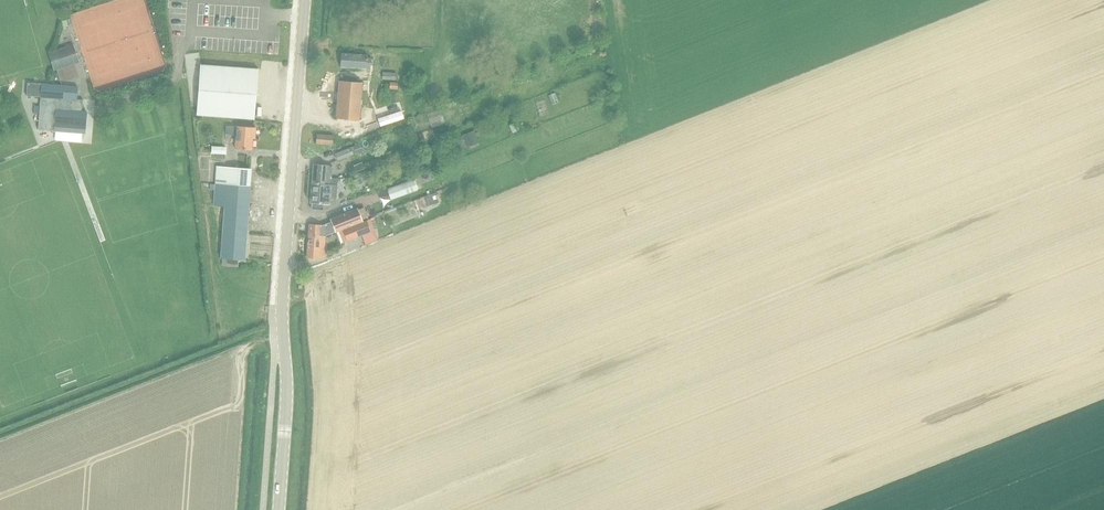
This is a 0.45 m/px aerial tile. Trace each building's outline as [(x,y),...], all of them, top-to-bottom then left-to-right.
[(70,18),(61,21),(63,27),(72,24),(70,18)] [(70,49),(58,54),(55,54),(57,60),(53,62),(55,68),(74,62),(70,49)] [(367,55),(340,52),(339,66),(369,68),(370,57),(367,57),(367,55)] [(254,119),(257,68),(200,64),(196,114),(254,119)] [(362,82),(338,80),(336,117),(359,119),(362,82)] [(389,80),(389,88),(397,89),(397,81),(389,80)] [(27,82),(26,95),(38,96),(40,96),(38,129),(54,130),(84,133),(86,111),(82,111),(83,99),(76,99),(77,86),(61,85),(47,83),(44,83),(27,82)] [(429,121),(440,116),(438,110),(427,115),(429,121)] [(331,144),(333,127),(316,125),(315,133),(310,132),(309,142),(331,144)] [(228,133),(236,133),(235,147),(251,148),(253,128),(228,126),(228,133)] [(473,131),(464,135),(469,146),(478,142),(473,131)] [(359,143),(334,153),(337,160),(362,150),(359,143)] [(225,154),(225,147),(212,146),(211,154),(225,154)] [(332,165),(314,164),(312,183),(330,184),(337,185),(337,178),(331,178),(332,165)] [(216,166),(215,184),(249,186),(251,168),(216,166)] [(386,188),(390,199),(417,189),(412,178),(386,188)] [(330,184),(312,183),(311,202),(311,209),(323,209),(335,203),(335,198),(336,198),(337,185),(330,184)] [(244,260),(249,186),(215,184),(214,190),(213,205),(224,206),(221,258),(222,258),(238,259),(244,260)] [(417,205),(426,201),(422,191),(413,194),(417,205)] [(331,221),(321,225),(309,224),(308,235),(323,236),(325,235),(362,221),(361,219),(367,217),(364,207),(357,209),(357,208),(330,218),(331,221)] [(370,231),(365,220),(343,229),(347,240),(370,231)] [(324,254),(325,235),(323,236),(308,235),(307,257),(318,258),(318,254),(324,254)]
